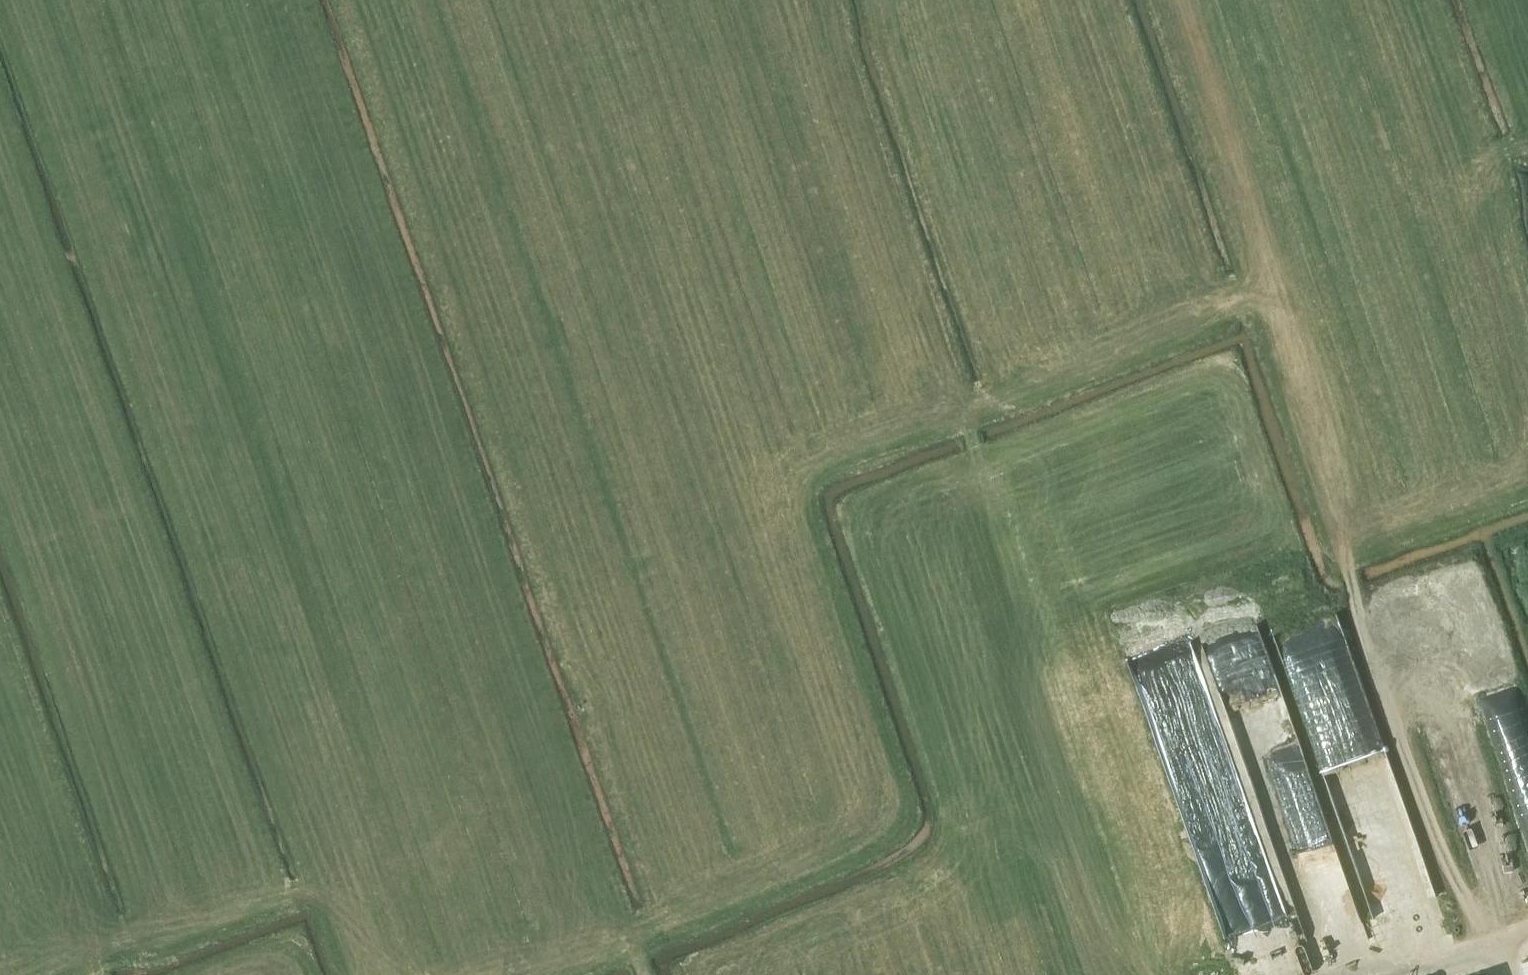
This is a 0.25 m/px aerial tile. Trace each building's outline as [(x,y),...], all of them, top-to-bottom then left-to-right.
[(1470,719),(1449,641),(1416,650),(1436,728),(1470,719)] [(1201,648),(1142,667),(1171,753),(1178,751),(1174,738),(1208,727),(1204,716),(1203,717),(1201,710),(1213,707),(1222,735),(1229,733),(1201,648)] [(1244,768),(1231,738),(1221,742),(1233,772),(1244,768)]
